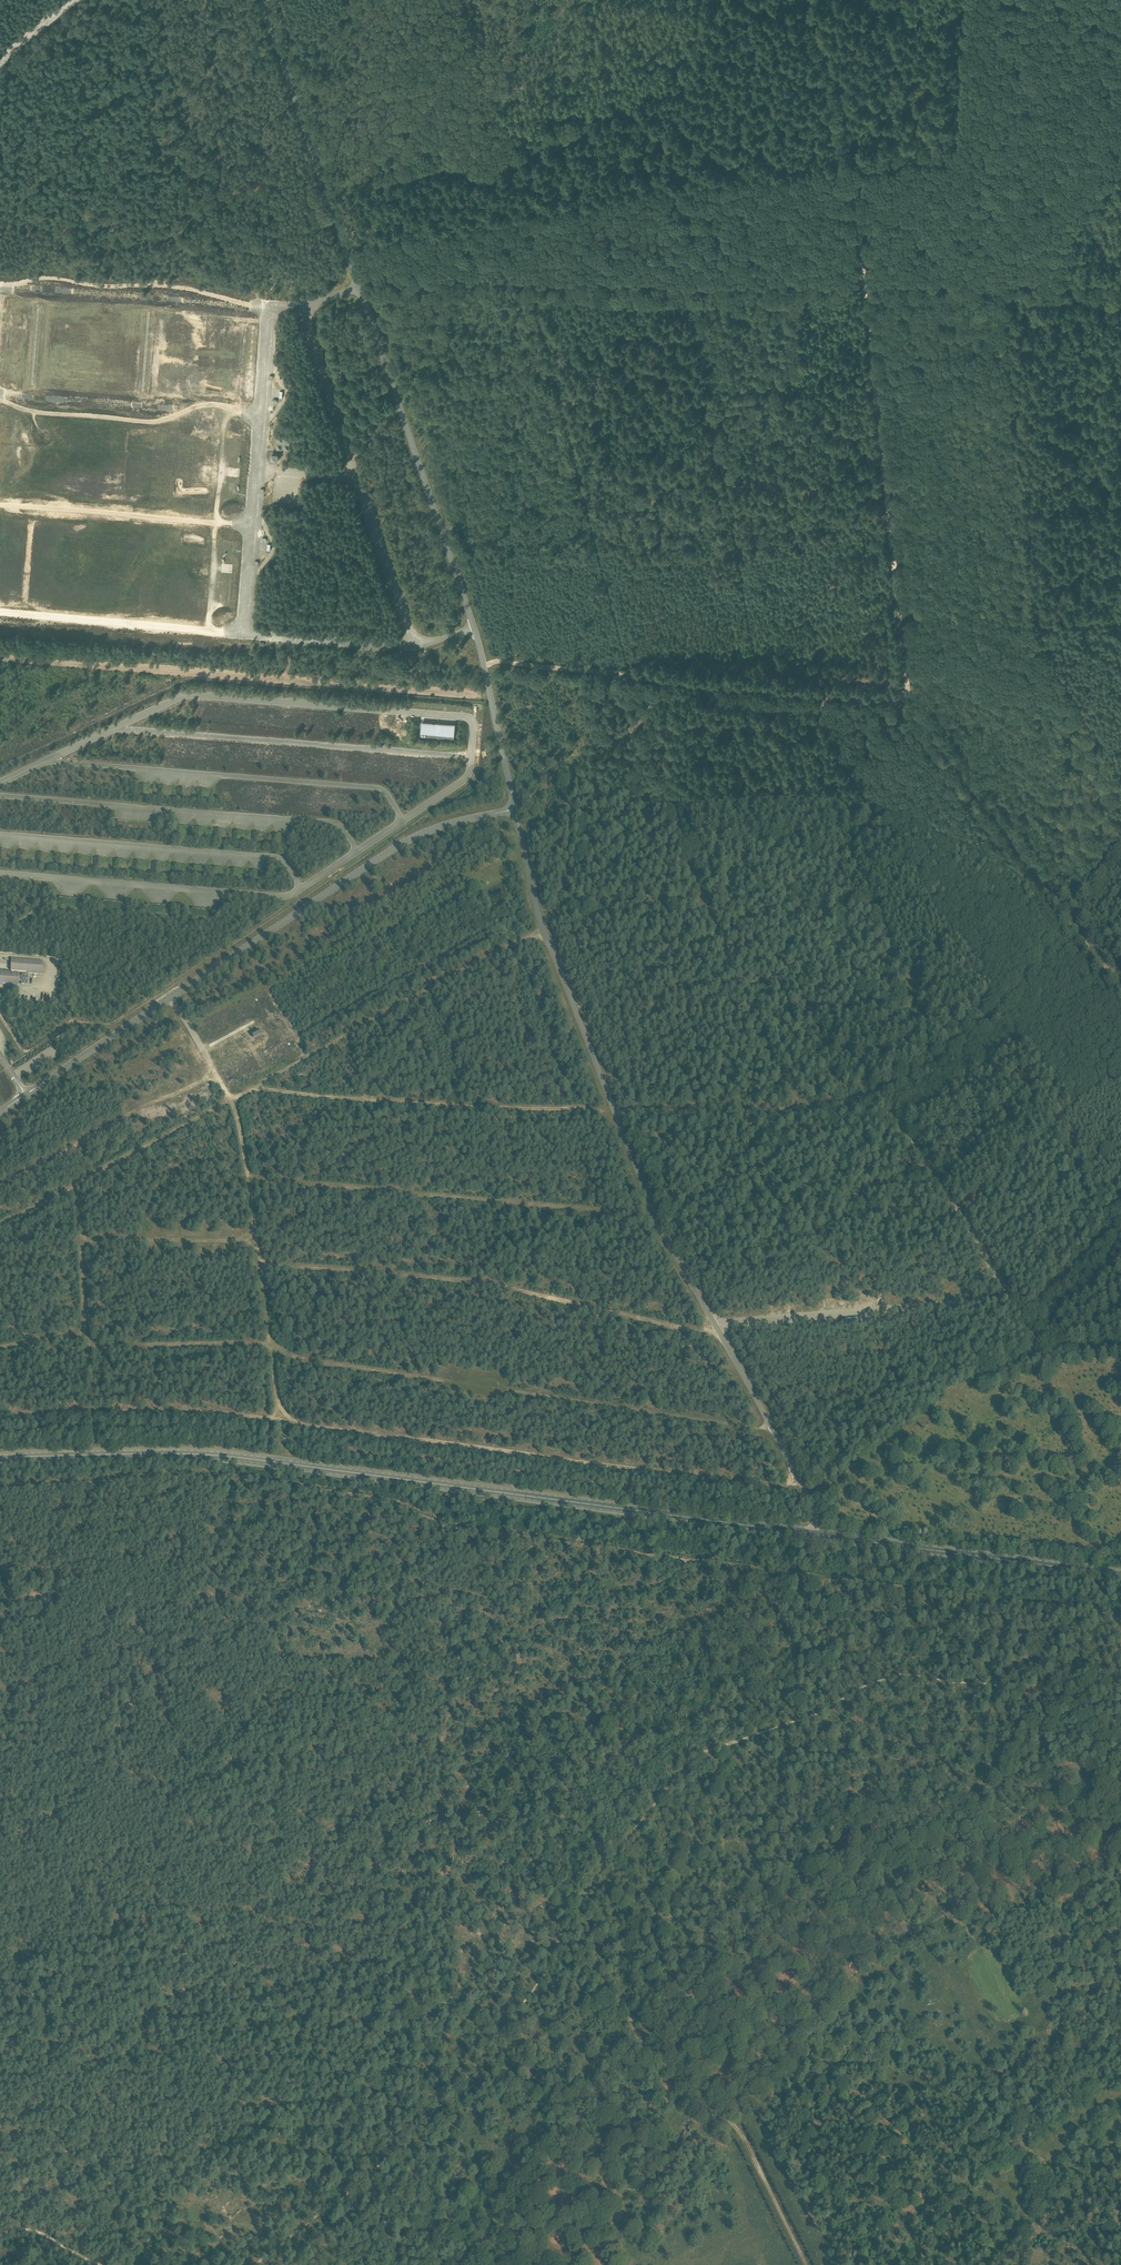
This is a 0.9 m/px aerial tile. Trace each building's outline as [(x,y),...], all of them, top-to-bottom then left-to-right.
[(278,437),(277,450),(290,450),(290,437),(278,437)] [(234,575),(234,566),(230,566),(230,563),(222,563),(222,575),(234,575)] [(420,723),(419,736),(453,739),(455,726),(420,723)] [(15,984),(19,985),(19,980),(21,981),(21,984),(28,985),(28,974),(22,974),(21,977),(19,977),(20,973),(16,973),(14,972),(14,971),(17,971),(42,973),(43,961),(11,959),(10,971),(11,971),(12,971),(11,972),(0,971),(0,983),(15,984)] [(858,1317),(842,1319),(842,1326),(858,1325),(858,1317)]
